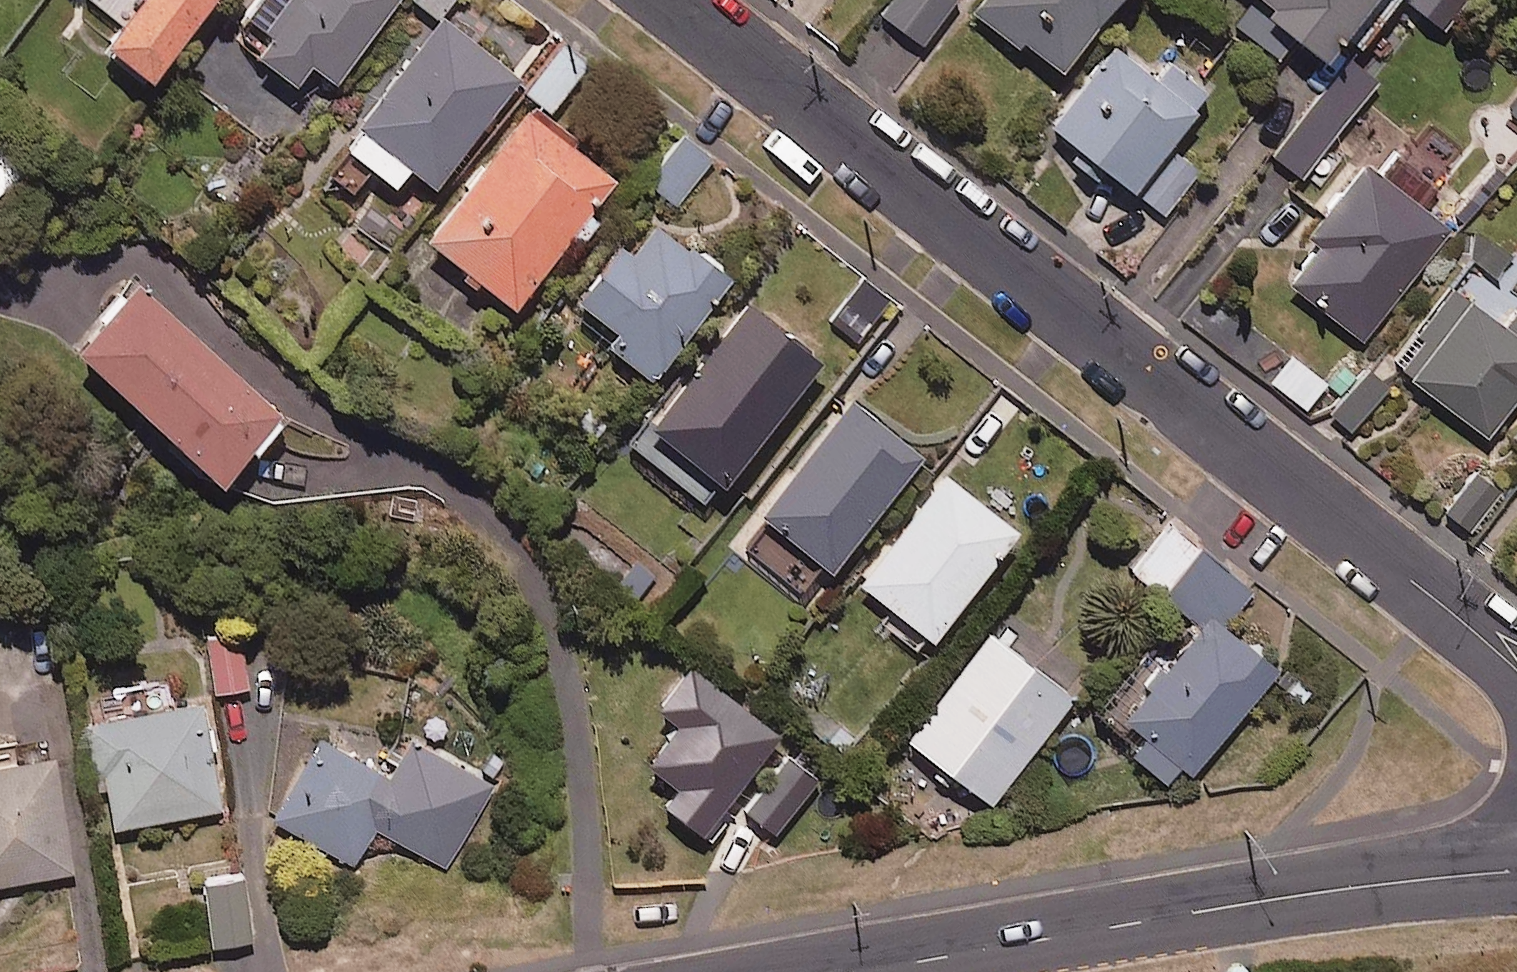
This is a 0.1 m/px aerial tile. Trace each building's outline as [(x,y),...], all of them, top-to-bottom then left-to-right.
[(102,36),(144,70),(201,0),(131,0),(102,36)] [(242,9),(266,27),(251,47),(290,77),(306,56),(333,76),(391,0),(250,0),(242,9)] [(440,10),(448,0),(428,0),(440,10)] [(881,12),(920,41),(951,0),(890,0),(881,12)] [(970,7),(1053,69),(1104,0),(976,0),(970,7)] [(1271,0),(1265,9),(1321,51),(1339,27),(1360,44),(1393,0),(1270,0),(1271,0)] [(516,73),(437,12),(338,137),(391,179),(406,160),(431,180),(516,73)] [(1153,72),(1113,40),(1049,121),(1163,211),(1197,167),(1163,140),(1205,88),(1165,57),(1153,72)] [(584,63),(561,44),(524,88),(547,108),(584,63)] [(1351,112),(1324,90),(1272,153),(1300,175),(1351,112)] [(611,173),(526,104),(423,231),(509,300),(564,232),(575,240),(595,215),(584,206),(611,173)] [(712,156),(685,134),(647,179),(674,201),(712,156)] [(1448,225),(1363,158),(1306,231),(1318,241),(1288,279),(1361,337),(1448,225)] [(725,272),(654,216),(629,249),(616,239),(574,293),(615,326),(605,339),(646,372),(725,272)] [(1467,261),(1407,334),(1417,343),(1400,364),(1485,433),(1516,394),(1516,302),(1467,261)] [(277,411),(135,278),(74,344),(216,476),(277,411)] [(817,356),(745,297),(646,419),(717,477),(817,356)] [(1384,390),(1363,372),(1330,408),(1350,427),(1384,390)] [(918,450),(849,396),(758,512),(827,566),(918,450)] [(1501,487),(1473,466),(1442,507),(1470,529),(1501,487)] [(1015,528),(945,472),(858,580),(928,636),(1015,528)] [(1252,586),(1172,518),(1131,566),(1191,617),(1099,725),(1174,788),(1277,667),(1222,620),(1252,586)] [(1071,693),(986,628),(904,734),(988,800),(1071,693)] [(241,631),(206,635),(211,689),(247,685),(241,631)] [(777,732),(691,665),(658,707),(679,723),(648,762),(674,783),(661,800),(700,830),(777,732)] [(220,807),(201,698),(89,719),(108,827),(220,807)] [(391,774),(321,734),(272,818),(354,866),(376,828),(448,870),(497,787),(412,738),(391,774)] [(50,748),(0,757),(0,881),(70,869),(50,748)] [(820,781),(791,755),(744,806),(773,832),(820,781)] [(250,936),(239,870),(199,877),(211,943),(250,936)]
